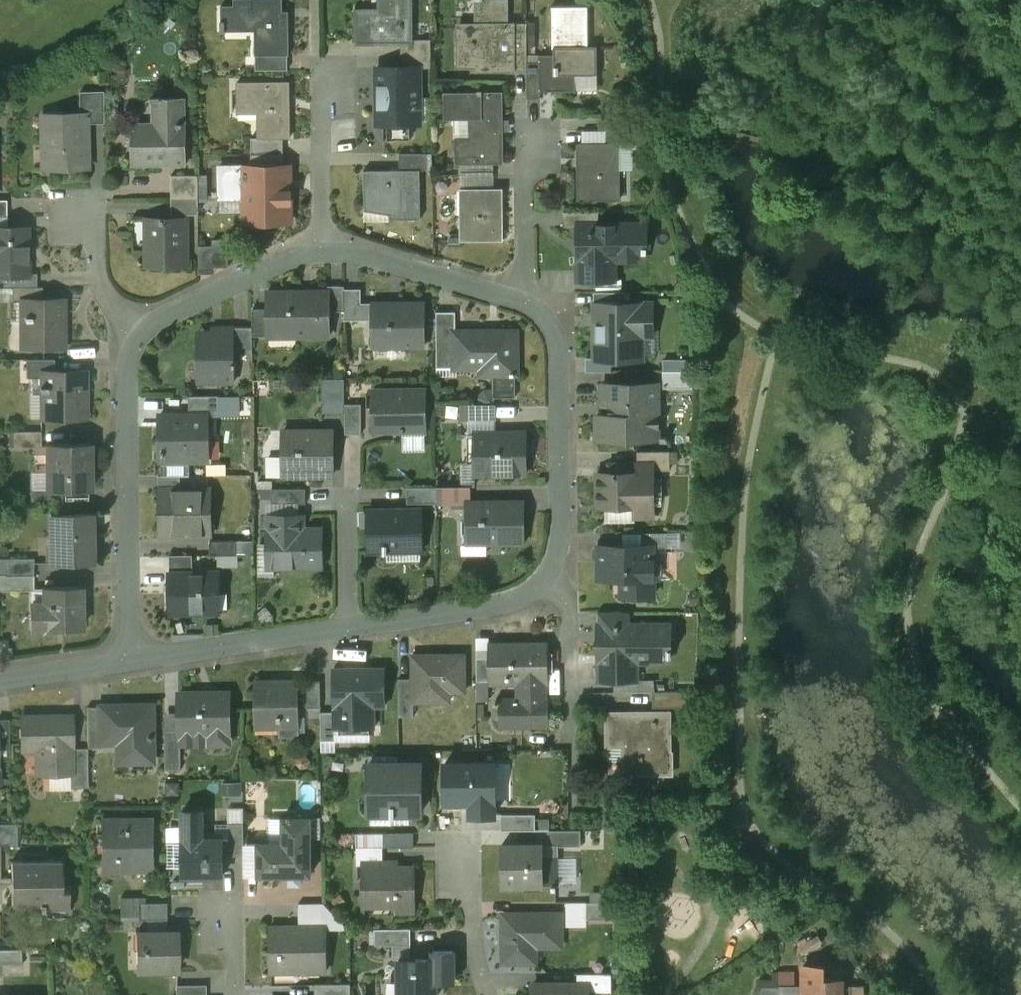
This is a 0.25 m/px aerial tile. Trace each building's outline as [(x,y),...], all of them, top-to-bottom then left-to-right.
[(234,4),(221,4),(221,31),(226,31),(225,24),(257,24),(257,32),(255,32),(255,55),(287,55),(289,55),(288,16),(282,16),(282,0),(234,0),(234,4)] [(383,13),(356,13),(356,45),(403,46),(411,46),(411,42),(411,0),(383,0),(383,13)] [(474,25),(459,25),(460,66),(492,66),(492,71),(513,70),(513,69),(513,41),(516,41),(516,23),(516,22),(507,22),(507,0),(474,0),(474,25)] [(588,7),(550,6),(550,47),(553,47),(553,54),(538,54),(538,63),(538,92),(540,92),(575,92),(575,76),(597,75),(597,46),(588,46),(588,7)] [(527,23),(516,23),(516,41),(513,41),(513,69),(527,69),(527,63),(527,23)] [(432,41),(411,42),(411,46),(403,46),(403,54),(432,54),(432,41)] [(432,54),(403,54),(403,70),(421,70),(421,69),(421,71),(432,71),(432,54)] [(287,55),(255,55),(255,70),(287,70),(287,55)] [(538,63),(527,63),(527,69),(528,99),(540,99),(540,92),(538,92),(538,63)] [(403,70),(377,70),(378,126),(422,126),(421,71),(421,70),(403,70)] [(290,81),(238,82),(238,108),(258,108),(259,138),(284,138),(291,138),(290,81)] [(106,92),(81,92),(81,113),(87,113),(87,124),(106,124),(106,92)] [(501,94),(443,95),(444,118),(468,117),(468,140),(455,140),(455,163),(459,163),(493,162),(502,162),(501,94)] [(159,102),(160,123),(134,124),(134,167),(166,166),(166,161),(186,161),(186,98),(152,98),(153,103),(159,102)] [(87,124),(87,113),(81,113),(40,114),(42,169),(88,168),(87,132),(87,124)] [(639,129),(608,130),(608,144),(620,144),(620,145),(639,144),(639,129)] [(284,138),(259,138),(252,138),(252,154),(284,154),(284,138)] [(608,144),(577,144),(578,200),(620,199),(620,145),(620,144),(608,144)] [(428,153),(403,153),(403,172),(417,172),(423,172),(428,171),(428,153)] [(284,154),(252,154),(252,166),(284,166),(284,154)] [(493,162),(459,163),(459,175),(493,175),(493,162)] [(252,166),(220,166),(220,193),(248,192),(249,222),(292,222),(291,190),(286,190),(286,178),(290,179),(290,166),(284,166),(252,166)] [(403,172),(365,173),(366,208),(391,208),(391,222),(424,222),(423,172),(417,172),(403,172)] [(199,176),(173,176),(173,200),(199,200),(199,176)] [(505,190),(463,191),(464,244),(506,243),(505,190)] [(199,200),(173,200),(173,216),(199,216),(199,200)] [(598,212),(562,212),(563,227),(578,227),(578,224),(598,224),(598,212)] [(188,218),(148,218),(148,267),(189,267),(188,218)] [(598,224),(578,224),(578,227),(579,281),(615,280),(615,249),(644,248),(644,255),(649,255),(649,245),(646,246),(645,224),(598,224)] [(0,227),(0,275),(27,275),(27,273),(27,227),(0,227)] [(203,240),(204,266),(233,265),(232,239),(203,240)] [(0,275),(0,281),(4,281),(4,287),(12,287),(37,287),(37,273),(27,273),(27,275),(0,275)] [(37,287),(12,287),(13,301),(21,300),(21,299),(43,299),(43,287),(37,287)] [(345,287),(330,287),(330,292),(331,313),(345,313),(345,289),(345,287)] [(425,303),(360,303),(360,289),(345,289),(345,313),(345,321),(373,320),(374,347),(427,346),(425,303)] [(625,291),(596,291),(597,306),(604,306),(625,306),(625,304),(625,291)] [(313,296),(269,296),(269,310),(270,336),(298,336),(298,339),(331,339),(331,313),(330,292),(312,292),(313,296)] [(43,299),(21,299),(21,300),(26,300),(26,315),(22,316),(22,347),(65,346),(65,299),(43,299)] [(625,306),(604,306),(604,327),(597,327),(597,358),(637,358),(637,329),(653,329),(653,305),(625,304),(625,306)] [(269,310),(253,311),(253,326),(253,339),(269,339),(270,336),(269,310)] [(455,311),(437,311),(437,352),(455,352),(454,331),(455,331),(455,311)] [(253,326),(235,327),(235,353),(253,352),(253,339),(253,326)] [(222,333),(207,333),(197,345),(197,369),(207,381),(235,381),(235,366),(238,366),(238,362),(235,362),(235,353),(235,327),(222,327),(222,333)] [(455,331),(454,331),(455,352),(455,367),(480,367),(481,373),(496,372),(496,396),(517,396),(517,372),(518,372),(518,331),(455,331)] [(54,358),(27,359),(27,378),(40,378),(40,371),(54,371),(54,358)] [(54,371),(40,371),(40,378),(40,418),(84,418),(84,374),(60,374),(60,371),(54,371)] [(693,371),(664,371),(664,387),(693,386),(693,371)] [(345,379),(323,379),(323,413),(345,413),(345,379)] [(659,384),(603,384),(604,405),(615,405),(615,416),(598,416),(598,440),(634,440),(653,440),(654,433),(653,404),(659,404),(659,384)] [(425,390),(373,389),(373,427),(400,427),(400,430),(425,430),(425,390)] [(220,395),(191,396),(191,412),(221,412),(220,395)] [(497,404),(469,404),(469,420),(496,420),(496,433),(497,433),(497,404)] [(362,405),(346,405),(346,435),(362,435),(362,405)] [(209,416),(162,416),(163,455),(192,454),(192,459),(210,458),(209,416)] [(42,431),(14,431),(14,446),(42,446),(42,431)] [(334,431),(283,431),(284,475),(334,475),(334,431)] [(496,433),(475,433),(475,474),(527,474),(527,432),(497,433),(496,433)] [(90,443),(48,444),(48,488),(48,490),(63,490),(91,489),(91,469),(90,469),(90,445),(90,443)] [(670,451),(638,451),(638,466),(652,466),(653,470),(670,470),(670,451)] [(638,466),(611,467),(611,471),(598,472),(599,504),(636,503),(637,516),(654,516),(653,470),(652,466),(638,466)] [(311,500),(311,485),(275,485),(275,500),(311,500)] [(438,486),(408,487),(408,502),(438,501),(438,486)] [(471,486),(438,486),(438,501),(438,502),(468,502),(468,500),(472,500),(471,486)] [(48,488),(31,488),(31,502),(63,502),(63,490),(48,490),(48,488)] [(210,488),(161,488),(161,528),(193,527),(193,533),(210,533),(210,488)] [(472,500),(468,500),(468,502),(469,539),(479,539),(479,544),(525,544),(524,499),(472,500)] [(421,509),(369,510),(370,549),(409,549),(409,544),(422,544),(421,509)] [(91,514),(52,514),(52,544),(56,544),(56,560),(52,560),(52,562),(91,562),(91,514)] [(321,527),(295,528),(294,514),(266,516),(268,546),(273,546),(273,566),(322,565),(321,527)] [(219,538),(219,564),(243,564),(243,549),(257,549),(257,538),(219,538)] [(657,545),(601,545),(601,577),(630,577),(630,594),(657,594),(657,545)] [(193,555),(170,555),(171,574),(193,573),(193,555)] [(0,557),(0,575),(4,575),(7,575),(35,574),(35,556),(0,557)] [(171,574),(170,574),(170,612),(220,611),(220,573),(193,573),(171,574)] [(35,574),(7,575),(7,591),(36,590),(35,574)] [(82,587),(46,588),(46,604),(49,604),(50,627),(46,627),(47,629),(83,628),(82,587)] [(624,611),(600,612),(600,624),(624,624),(624,611)] [(624,624),(600,624),(601,680),(639,680),(639,653),(668,652),(668,657),(672,657),(671,623),(624,624)] [(548,644),(490,645),(490,658),(490,681),(490,682),(520,681),(520,701),(503,702),(503,697),(501,697),(501,705),(496,708),(496,717),(501,720),(501,727),(549,727),(549,697),(547,697),(546,681),(548,681),(548,644)] [(464,655),(411,657),(412,677),(413,702),(415,702),(436,702),(436,692),(465,692),(464,655)] [(490,681),(490,658),(477,658),(477,681),(488,681),(490,681)] [(385,667),(335,667),(335,711),(336,727),(337,727),(375,726),(375,706),(385,706),(385,667)] [(413,702),(412,677),(399,677),(400,717),(415,717),(415,702),(413,702)] [(299,681),(255,682),(256,729),(279,728),(280,737),(300,737),(299,681)] [(322,707),(321,681),(307,681),(307,707),(322,707)] [(488,681),(477,681),(477,701),(488,701),(488,681)] [(696,691),(653,691),(654,707),(696,706),(696,691)] [(229,694),(183,694),(183,732),(212,732),(212,745),(229,745),(229,694)] [(156,704),(98,704),(98,705),(99,740),(101,740),(129,740),(129,760),(156,760),(156,704)] [(98,705),(88,706),(88,747),(101,747),(101,740),(99,740),(98,705)] [(335,711),(322,711),(322,740),(337,740),(337,727),(336,727),(335,711)] [(669,712),(607,712),(607,746),(623,746),(624,774),(672,773),(672,752),(670,752),(669,712)] [(73,716),(21,716),(21,749),(37,749),(37,774),(71,774),(73,774),(73,748),(73,716)] [(182,737),(166,737),(166,769),(182,769),(182,737)] [(88,748),(73,748),(73,774),(71,774),(71,787),(88,787),(88,748)] [(492,816),(490,764),(442,765),(443,802),(467,802),(468,817),(492,816)] [(419,766),(368,766),(368,811),(390,811),(389,818),(395,818),(395,815),(419,815),(419,766)] [(204,810),(184,810),(184,838),(204,838),(204,810)] [(534,814),(500,814),(500,830),(534,830),(534,814)] [(282,843),(260,843),(259,875),(309,876),(310,817),(282,818),(282,843)] [(154,820),(102,820),(103,868),(118,868),(119,866),(155,865),(154,820)] [(245,823),(229,823),(229,856),(245,856),(245,843),(245,823)] [(579,830),(547,830),(547,846),(579,846),(579,830)] [(414,834),(385,834),(385,847),(414,847),(414,834)] [(184,838),(184,839),(184,842),(184,866),(184,875),(224,875),(224,838),(204,838),(184,838)] [(184,842),(169,842),(169,866),(184,866),(184,842)] [(260,843),(245,843),(245,856),(245,875),(259,875),(260,843)] [(541,844),(501,845),(501,885),(542,885),(541,844)] [(383,847),(358,847),(358,865),(361,865),(361,863),(383,863),(383,847)] [(62,859),(12,860),(13,905),(40,905),(40,909),(44,909),(44,912),(68,912),(68,889),(63,889),(62,859)] [(383,863),(361,863),(361,865),(361,911),(413,911),(413,869),(395,869),(395,863),(383,863)] [(171,918),(172,899),(149,899),(149,893),(125,893),(125,917),(171,918)] [(619,901),(588,901),(588,918),(619,919),(619,901)] [(561,913),(502,913),(502,961),(529,961),(529,945),(561,945),(561,913)] [(326,925),(271,926),(271,970),(326,969),(326,925)] [(411,929),(376,929),(376,945),(412,945),(411,929)] [(180,970),(179,932),(140,933),(138,933),(139,971),(180,970)] [(0,949),(0,962),(22,962),(22,948),(0,949)] [(400,958),(401,994),(438,994),(438,958),(400,958)] [(612,974),(578,974),(578,986),(590,986),(590,992),(613,992),(612,974)] [(822,979),(821,982),(804,982),(804,994),(844,994),(844,978),(822,979)] [(316,984),(316,994),(351,994),(351,984),(316,984)] [(759,984),(759,994),(780,994),(780,984),(759,984)] [(780,984),(780,994),(794,994),(793,984),(780,984)] [(177,985),(177,994),(207,994),(207,985),(177,985)] [(533,986),(533,994),(590,994),(590,992),(590,986),(578,986),(533,986)]
